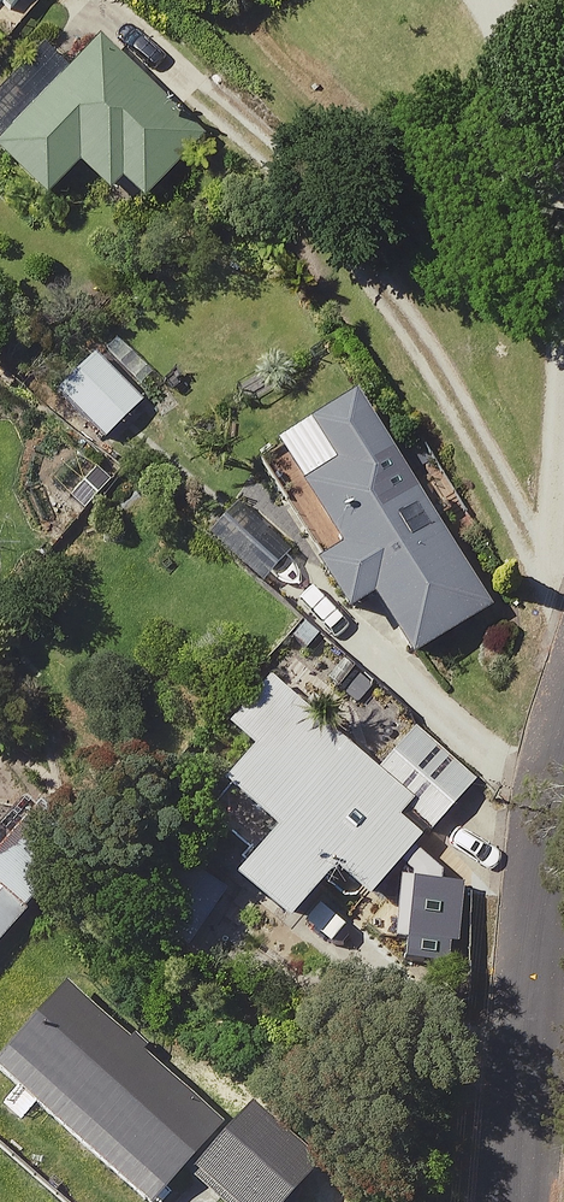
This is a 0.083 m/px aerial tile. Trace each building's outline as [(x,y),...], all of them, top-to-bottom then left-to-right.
[(14,13),(25,0),(0,0),(0,1),(14,13)] [(105,41),(0,153),(0,159),(51,206),(84,170),(115,199),(127,186),(148,205),(210,138),(105,41)] [(145,405),(99,356),(62,392),(109,440),(145,405)] [(500,610),(360,400),(314,431),(338,467),(301,492),(343,554),(322,568),(355,618),(376,604),(417,665),(500,610)] [(296,550),(241,505),(214,538),(269,583),(296,550)] [(381,772),(274,682),(232,732),(257,753),(225,790),(279,835),(239,882),(296,930),(341,876),(373,903),(427,840),(406,822),(413,813),(420,805),(381,772)] [(417,729),(381,772),(420,805),(413,813),(437,832),(481,781),(417,729)] [(36,907),(0,875),(0,948),(36,907)] [(463,887),(416,884),(411,966),(458,968),(463,887)] [(146,1201),(160,1201),(228,1125),(69,986),(0,1065),(0,1074),(146,1201)] [(198,1173),(232,1201),(294,1201),(328,1164),(260,1104),(198,1173)]
